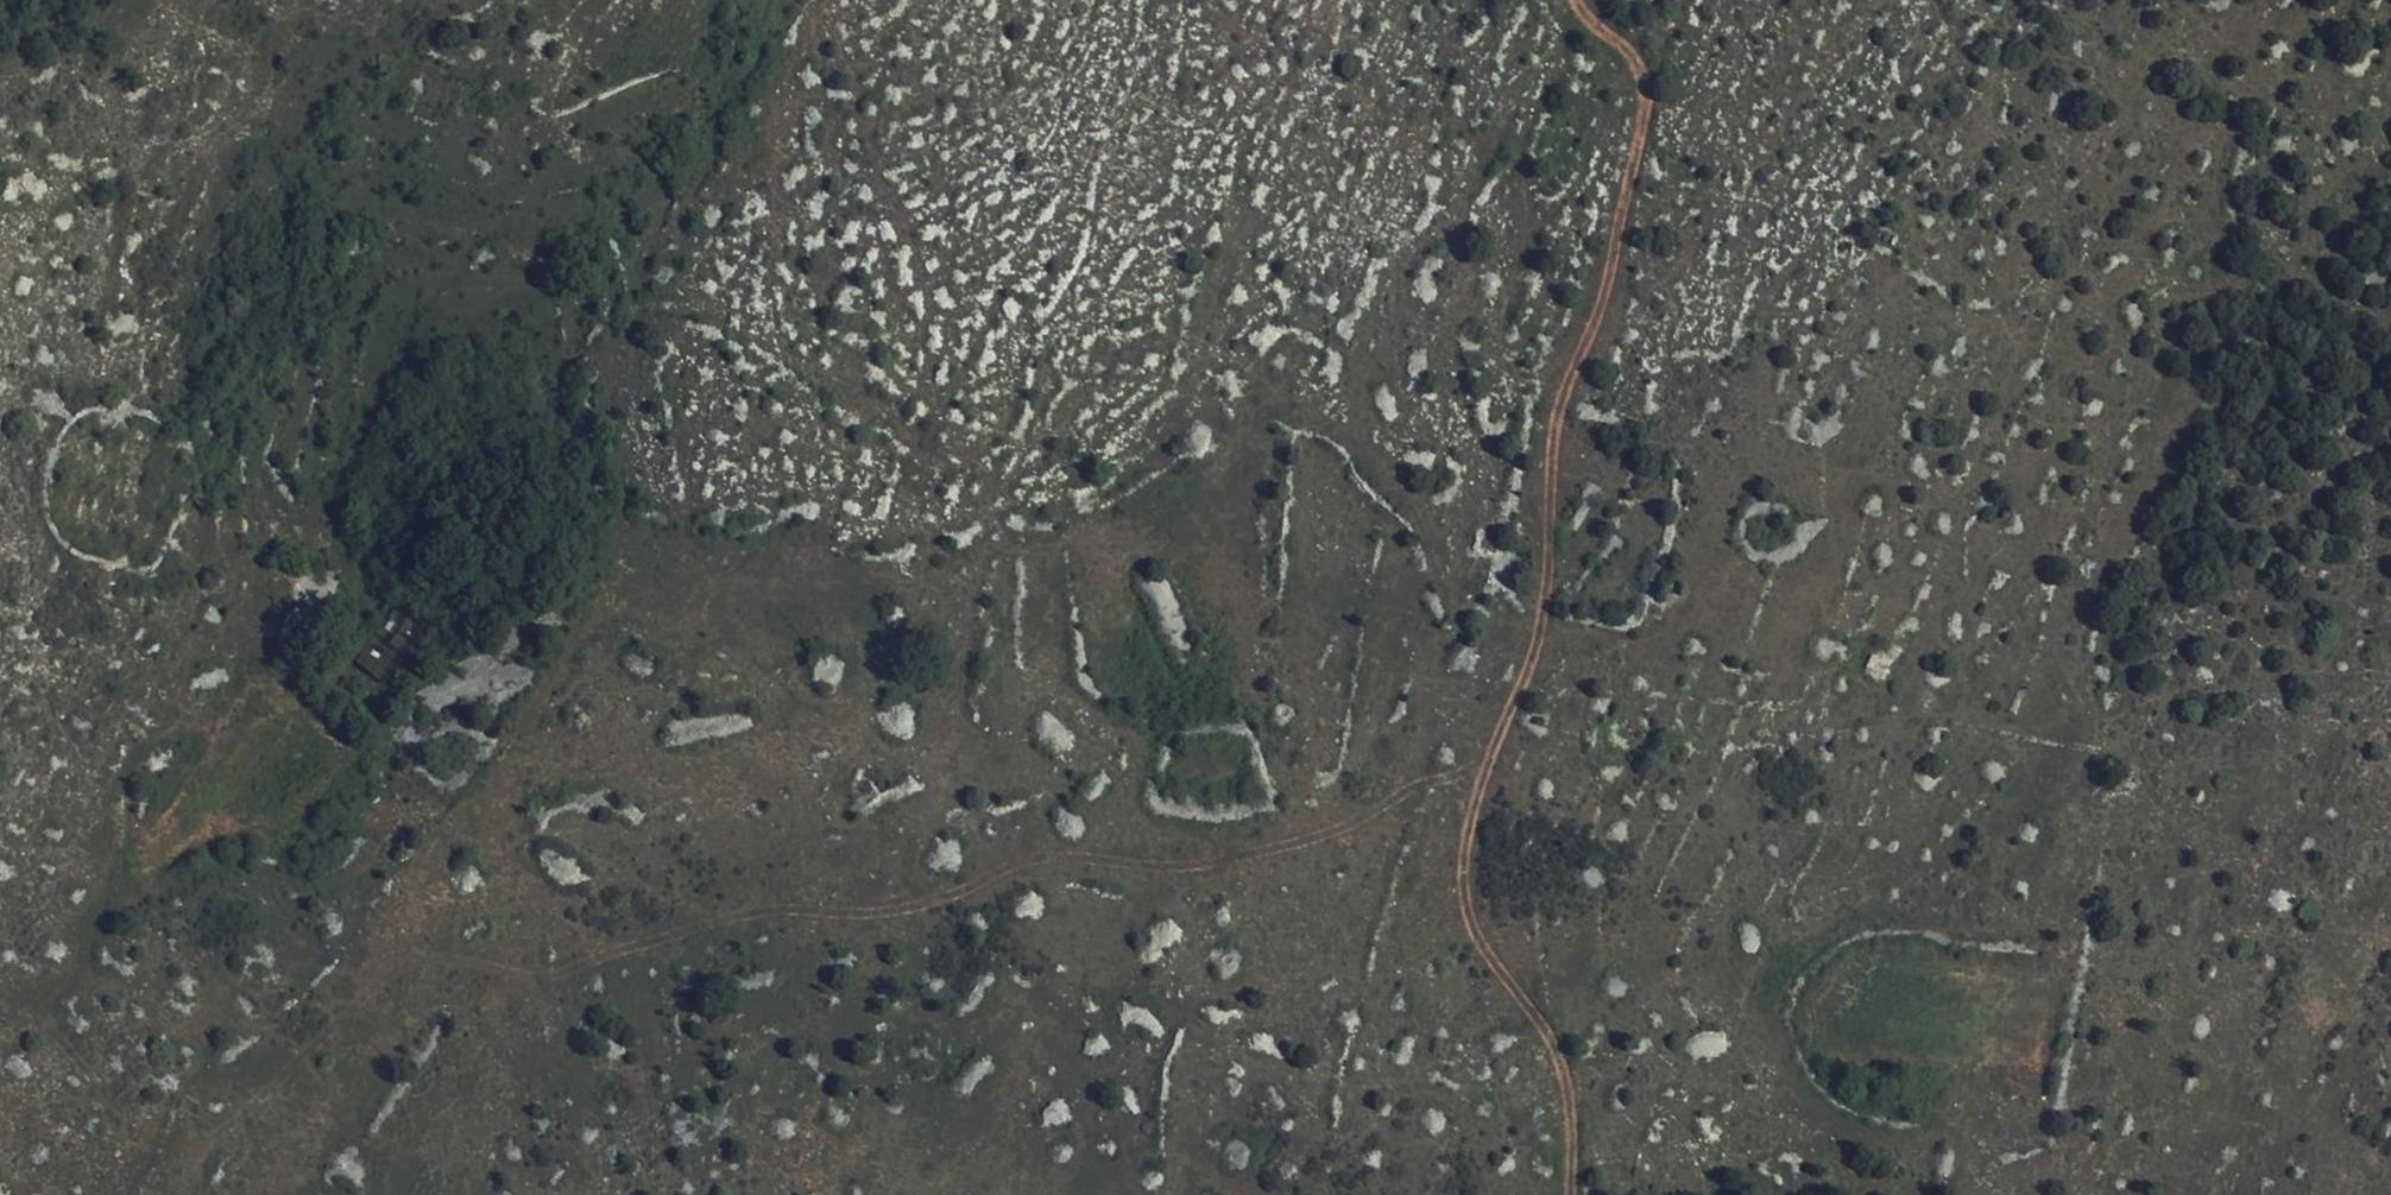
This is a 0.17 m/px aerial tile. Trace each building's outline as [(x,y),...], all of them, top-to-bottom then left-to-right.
[(369,640),(355,660),(380,679),(394,659),(369,640)]
